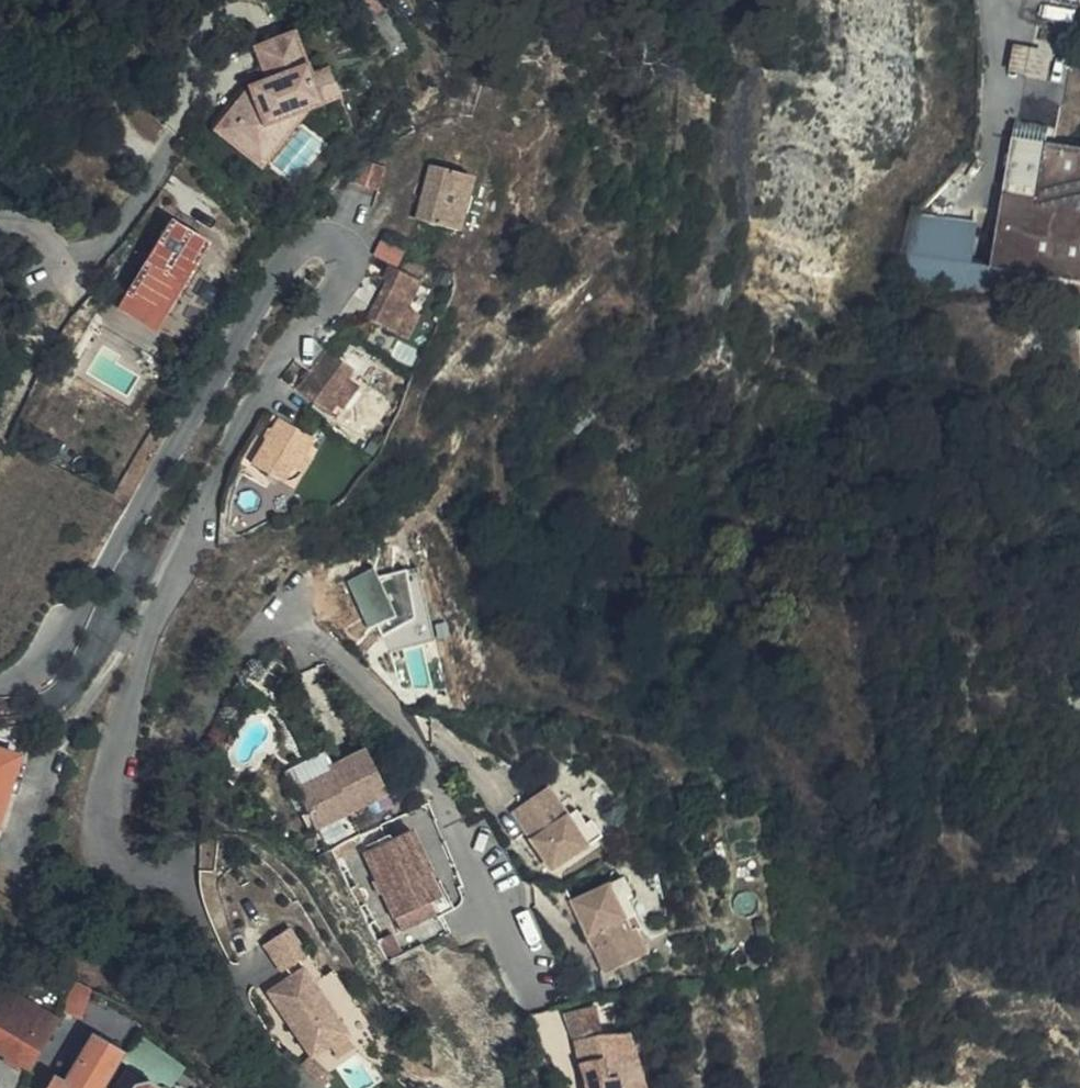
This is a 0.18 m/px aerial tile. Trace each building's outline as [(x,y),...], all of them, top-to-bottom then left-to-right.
[(291,139),(307,121),(322,117),(356,107),(347,81),(326,87),(312,43),(274,55),(285,89),(288,95),(273,100),(267,95),(231,134),(243,144),(252,134),(271,151),(286,135),(291,139)] [(1040,79),(1045,51),(1014,45),(1009,73),(1040,79)] [(1070,60),(1071,48),(1059,47),(1058,59),(1070,60)] [(285,89),(267,95),(273,100),(288,95),(285,89)] [(322,117),(307,121),(291,139),(286,135),(271,151),(252,134),(243,144),(273,171),(322,117)] [(1013,119),(1010,136),(1041,141),(1044,124),(1013,119)] [(911,213),(900,290),(960,283),(1027,279),(1029,267),(1060,272),(1079,275),(1079,148),(1041,141),(1010,136),(988,259),(965,256),(972,219),(911,213)] [(380,172),(358,165),(349,186),(373,193),(380,172)] [(432,169),(425,168),(412,222),(418,224),(432,169)] [(466,178),(432,169),(418,224),(452,232),(466,178)] [(132,293),(170,318),(216,249),(178,223),(132,293)] [(382,239),(376,257),(401,265),(407,247),(382,239)] [(419,285),(389,270),(364,321),(393,336),(405,313),(419,285)] [(159,334),(170,318),(132,293),(121,309),(159,334)] [(419,321),(405,313),(393,336),(408,344),(419,321)] [(337,431),(345,422),(348,418),(347,405),(357,391),(361,382),(330,365),(302,411),(337,431)] [(348,418),(345,422),(355,427),(370,400),(357,391),(347,405),(348,418)] [(254,488),(267,496),(276,481),(293,490),(304,471),(312,457),(283,440),(254,488)] [(545,445),(544,459),(559,460),(559,446),(545,445)] [(387,651),(438,638),(418,560),(352,578),(365,628),(380,624),(387,651)] [(15,756),(0,751),(0,798),(15,756)] [(359,753),(322,772),(326,779),(294,795),(312,832),(381,797),(359,753)] [(326,779),(322,772),(319,764),(286,781),(294,795),(326,779)] [(585,817),(579,819),(563,825),(557,809),(546,781),(507,795),(533,862),(593,842),(585,817)] [(563,825),(579,819),(573,803),(557,809),(563,825)] [(378,844),(354,853),(363,882),(368,895),(377,923),(413,910),(424,907),(419,891),(415,880),(418,879),(403,836),(378,844)] [(343,847),(340,839),(322,846),(325,854),(343,847)] [(352,848),(354,853),(378,844),(377,840),(352,848)] [(337,885),(345,905),(350,903),(343,883),(337,885)] [(589,910),(603,904),(607,902),(601,884),(548,904),(580,978),(620,963),(608,937),(603,939),(589,910)] [(615,933),(603,904),(589,910),(603,939),(608,937),(615,933)] [(413,910),(377,923),(381,935),(418,923),(413,910)] [(300,958),(283,933),(258,951),(275,975),(300,958)] [(342,1038),(297,971),(258,998),(304,1065),(342,1038)] [(76,1013),(87,983),(72,972),(59,1009),(76,1013)] [(53,1020),(0,988),(0,1054),(24,1068),(53,1020)] [(573,1039),(603,1033),(594,1007),(567,1014),(573,1039)] [(603,1033),(573,1039),(582,1074),(584,1087),(631,1087),(619,1029),(603,1033)] [(48,1087),(106,1087),(125,1053),(91,1036),(63,1079),(55,1074),(48,1087)]
